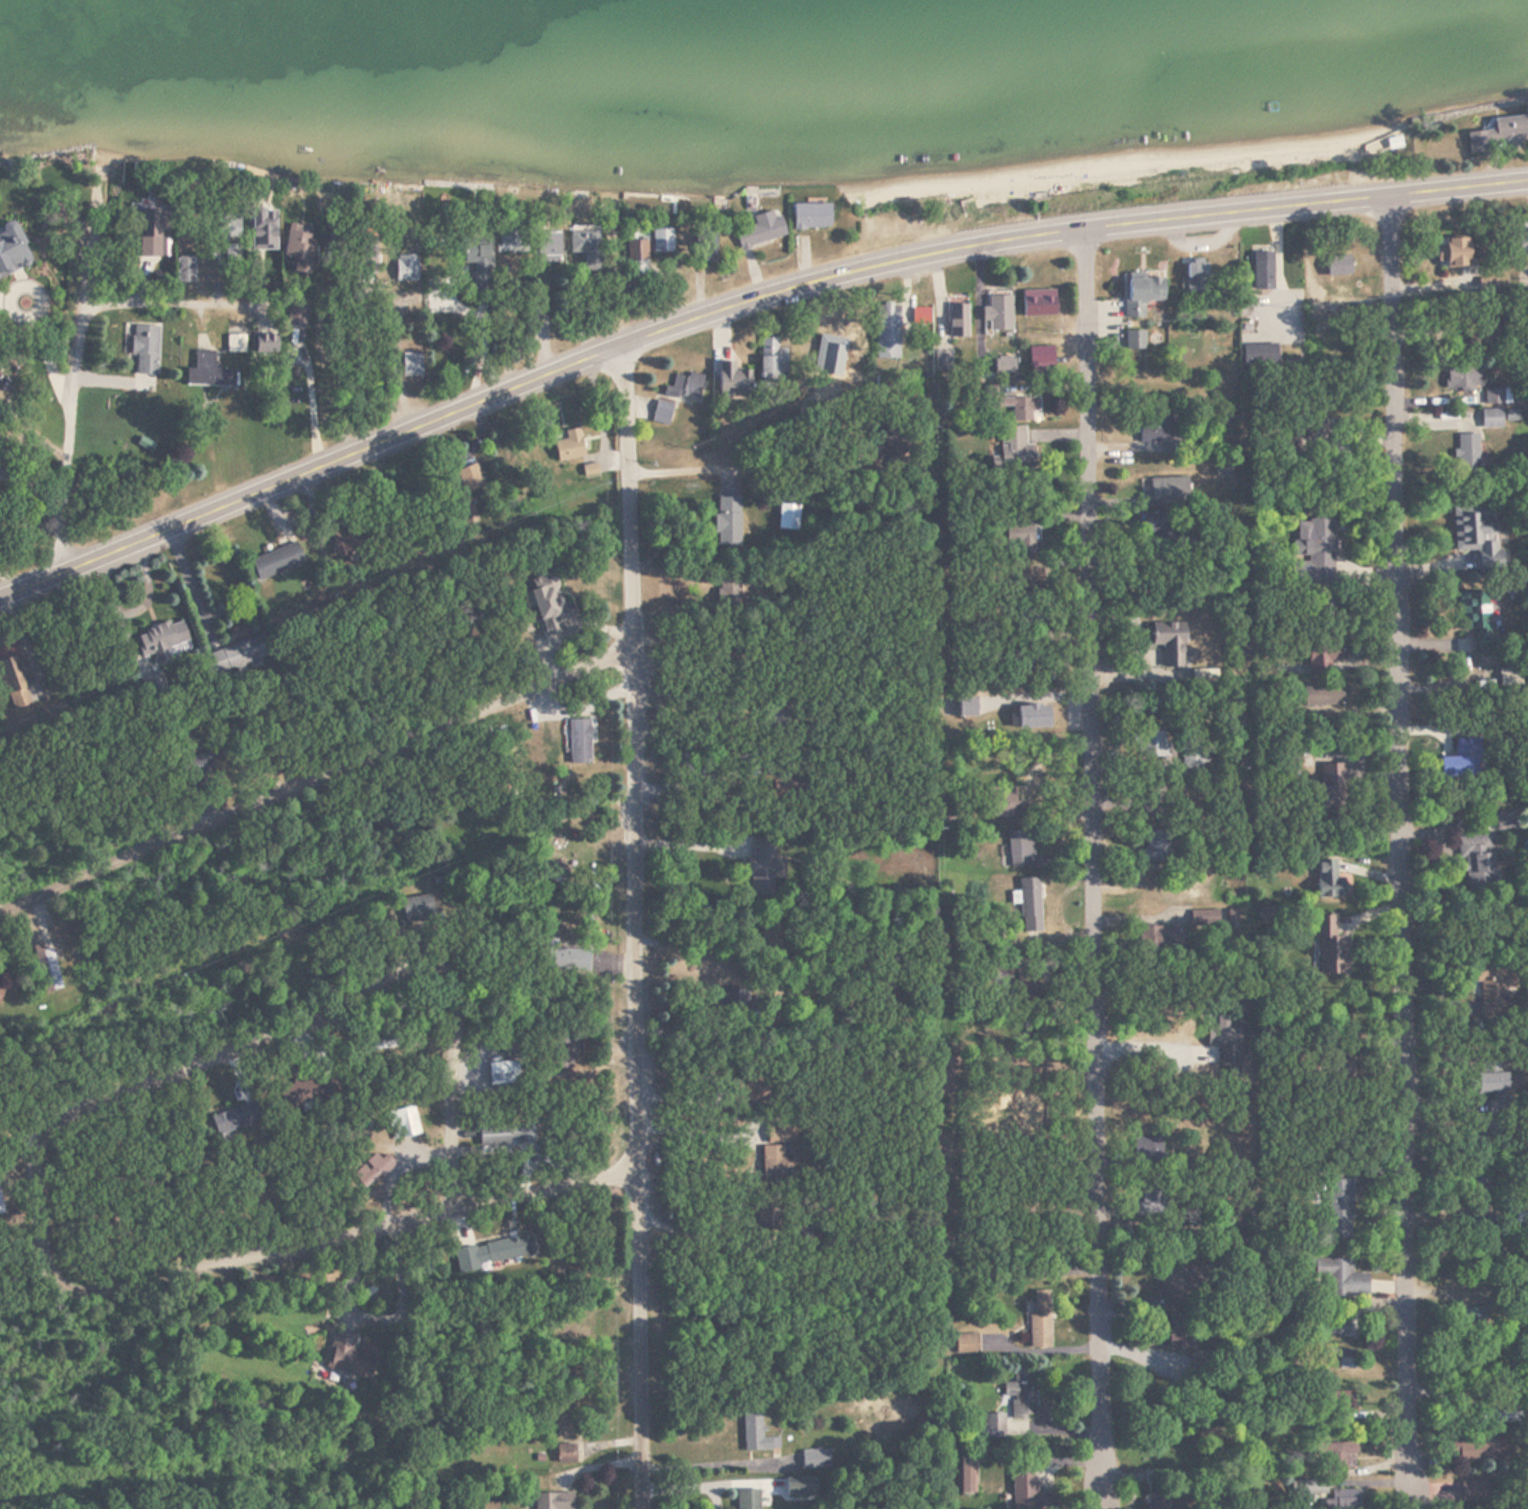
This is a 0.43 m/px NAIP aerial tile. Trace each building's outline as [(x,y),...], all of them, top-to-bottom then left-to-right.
[(1465,133),(1466,155),(1490,153),(1489,142),(1525,140),(1524,117),(1491,119),(1492,131),(1465,133)] [(793,229),(830,229),(830,205),(793,205),(793,229)] [(160,231),(170,231),(170,210),(140,210),(139,257),(160,257),(160,231)] [(276,249),(276,210),(251,210),(250,249),(276,249)] [(777,210),(753,217),(755,225),(734,231),(740,250),(784,237),(777,210)] [(239,239),(239,219),(222,219),(222,239),(239,239)] [(13,221),(0,227),(0,277),(32,264),(13,221)] [(1512,256),(1527,256),(1527,228),(1512,228),(1512,256)] [(526,253),(526,229),(496,229),(496,253),(526,253)] [(652,254),(672,254),(672,230),(652,230),(652,254)] [(315,236),(287,231),(282,257),(295,260),(292,271),(307,274),(315,236)] [(598,231),(570,231),(570,255),(583,255),(583,271),(598,271),(598,231)] [(559,261),(559,233),(538,233),(538,261),(559,261)] [(703,262),(716,261),(714,233),(701,234),(703,262)] [(1468,267),(1468,239),(1437,239),(1437,267),(1468,267)] [(471,262),(471,288),(488,288),(488,244),(463,244),(463,262),(471,262)] [(1273,290),(1273,252),(1253,252),(1253,290),(1273,290)] [(1327,254),(1327,276),(1359,276),(1359,254),(1327,254)] [(396,280),(417,281),(417,255),(397,255),(396,280)] [(177,283),(193,283),(193,256),(177,256),(177,283)] [(1207,293),(1207,261),(1187,261),(1187,293),(1207,293)] [(1125,319),(1144,319),(1144,303),(1163,303),(1163,278),(1125,278),(1125,319)] [(1056,291),(1023,291),(1023,317),(1056,317),(1056,291)] [(1012,297),(988,297),(988,309),(984,309),(984,321),(988,321),(988,332),(1012,332),(1012,297)] [(875,303),(875,360),(899,360),(899,303),(875,303)] [(306,304),(289,304),(289,342),(306,342),(306,304)] [(968,339),(968,304),(949,304),(949,339),(968,339)] [(132,357),(136,357),(136,376),(158,376),(158,327),(132,326),(132,357)] [(1144,350),(1144,332),(1125,332),(1125,350),(1144,350)] [(244,335),(226,335),(226,354),(244,354),(244,335)] [(778,339),(760,339),(760,381),(785,381),(785,348),(778,348),(778,339)] [(1053,376),(1053,348),(1028,348),(1028,376),(1053,376)] [(234,369),(213,369),(213,351),(194,351),(193,387),(234,387),(234,369)] [(750,371),(735,372),(734,362),(718,363),(719,396),(750,396),(750,371)] [(1481,389),(1481,367),(1446,367),(1446,389),(1481,389)] [(698,402),(702,378),(673,372),(668,397),(680,399),(681,398),(698,402)] [(1038,420),(1038,398),(1001,398),(1001,389),(993,389),(993,420),(1038,420)] [(1484,405),(1505,405),(1505,390),(1484,390),(1484,405)] [(673,404),(656,400),(651,422),(667,426),(673,404)] [(1171,442),(1171,410),(1140,410),(1140,442),(1171,442)] [(1481,428),(1501,428),(1501,410),(1481,410),(1481,428)] [(1034,464),(1034,449),(1026,449),(1025,427),(993,428),(994,465),(1034,464)] [(557,462),(584,457),(580,428),(564,431),(566,440),(554,442),(557,462)] [(1479,434),(1457,434),(1457,469),(1479,469),(1479,434)] [(463,476),(471,493),(484,486),(476,470),(463,476)] [(1141,507),(1185,507),(1185,479),(1141,479),(1141,507)] [(740,509),(740,496),(717,496),(717,509),(740,509)] [(798,529),(798,505),(779,504),(778,529),(798,529)] [(1452,509),(1454,553),(1478,552),(1479,574),(1498,573),(1496,521),(1487,522),(1487,507),(1452,509)] [(714,512),(714,546),(740,546),(740,513),(714,512)] [(1308,543),(1292,543),(1292,559),(1334,559),(1334,519),(1308,519),(1308,543)] [(1016,525),(1016,557),(1037,557),(1037,525),(1016,525)] [(257,581),(303,563),(296,543),(250,561),(257,581)] [(529,592),(542,634),(576,624),(569,604),(564,605),(554,573),(539,578),(542,588),(529,592)] [(1459,631),(1473,631),(1473,654),(1491,654),(1491,593),(1459,593),(1459,631)] [(135,633),(142,657),(153,654),(156,663),(177,657),(174,648),(188,643),(181,620),(135,633)] [(1142,649),(1163,650),(1162,668),(1186,669),(1188,635),(1169,634),(1154,633),(1155,623),(1144,623),(1142,649)] [(213,679),(271,661),(263,635),(205,653),(213,679)] [(1323,654),(1307,654),(1307,675),(1323,675),(1323,654)] [(0,661),(0,664),(12,711),(31,707),(18,657),(0,661)] [(1304,686),(1304,706),(1340,706),(1340,686),(1304,686)] [(592,720),(569,720),(569,757),(592,757),(592,720)] [(1163,733),(1141,733),(1141,760),(1163,760),(1163,733)] [(1453,737),(1453,756),(1440,756),(1439,778),(1478,780),(1479,738),(1453,737)] [(1345,818),(1345,764),(1320,764),(1320,818),(1345,818)] [(1019,802),(992,802),(992,818),(1019,818),(1019,802)] [(1032,868),(1032,831),(1009,831),(1009,868),(1032,868)] [(1145,862),(1171,862),(1171,832),(1145,832),(1145,862)] [(1459,837),(1462,883),(1494,881),(1491,835),(1459,837)] [(773,838),(747,839),(749,896),(773,895),(773,880),(783,879),(782,858),(774,859),(773,838)] [(1317,897),(1342,897),(1342,861),(1317,861),(1317,897)] [(1041,932),(1039,879),(1019,880),(1021,933),(1041,932)] [(430,894),(399,900),(404,924),(435,918),(430,894)] [(1349,975),(1349,936),(1335,936),(1335,915),(1314,915),(1313,974),(1349,975)] [(58,991),(55,950),(40,951),(44,992),(58,991)] [(1479,983),(1479,1020),(1502,1020),(1502,991),(1513,991),(1514,974),(1502,974),(1502,964),(1472,963),(1472,983),(1479,983)] [(571,1028),(555,1028),(555,1055),(571,1055),(571,1028)] [(1240,1042),(1218,1042),(1218,1072),(1240,1072),(1240,1042)] [(489,1061),(489,1086),(517,1086),(517,1061),(489,1061)] [(1476,1095),(1506,1095),(1506,1074),(1476,1074),(1476,1095)] [(290,1111),(317,1096),(305,1075),(278,1090),(290,1111)] [(211,1115),(216,1135),(261,1123),(255,1103),(211,1115)] [(385,1116),(397,1142),(422,1131),(409,1104),(385,1116)] [(534,1147),(533,1125),(479,1125),(479,1148),(534,1147)] [(762,1146),(762,1174),(787,1174),(787,1128),(766,1128),(766,1146),(762,1146)] [(1133,1137),(1133,1163),(1161,1163),(1161,1137),(1133,1137)] [(385,1155),(380,1160),(375,1154),(366,1163),(380,1178),(394,1164),(385,1155)] [(1352,1180),(1327,1180),(1327,1239),(1352,1239),(1352,1180)] [(1161,1181),(1141,1181),(1143,1214),(1163,1213),(1161,1181)] [(777,1228),(777,1202),(750,1202),(750,1228),(777,1228)] [(457,1271),(534,1259),(531,1236),(454,1248),(457,1271)] [(1352,1259),(1324,1259),(1324,1297),(1368,1297),(1368,1273),(1352,1273),(1352,1259)] [(1184,1267),(1160,1267),(1160,1301),(1184,1301),(1184,1267)] [(1049,1291),(1030,1291),(1031,1348),(1050,1348),(1049,1291)] [(1169,1349),(1195,1349),(1194,1313),(1168,1314),(1169,1349)] [(1323,1315),(1323,1335),(1350,1335),(1350,1315),(1323,1315)] [(355,1335),(335,1331),(327,1369),(370,1378),(376,1348),(353,1344),(355,1335)] [(978,1353),(978,1335),(954,1335),(954,1353),(978,1353)] [(1355,1369),(1355,1350),(1335,1350),(1335,1369),(1355,1369)] [(1011,1369),(1010,1413),(984,1413),(984,1428),(976,1428),(976,1438),(1000,1438),(1000,1420),(1036,1420),(1036,1391),(1029,1391),(1029,1369),(1011,1369)] [(1330,1393),(1330,1410),(1353,1410),(1353,1392),(1330,1393)] [(572,1432),(572,1397),(555,1397),(555,1432),(572,1432)] [(1512,1407),(1491,1408),(1492,1423),(1513,1422),(1512,1407)] [(777,1437),(761,1437),(762,1412),(743,1412),(742,1450),(777,1450),(777,1437)] [(1504,1462),(1504,1438),(1450,1439),(1450,1463),(1504,1462)] [(1358,1456),(1358,1443),(1334,1443),(1334,1468),(1347,1468),(1347,1456),(1358,1456)] [(556,1461),(574,1461),(574,1444),(556,1444),(556,1461)] [(828,1468),(828,1450),(801,1450),(801,1468),(828,1468)] [(1012,1499),(1034,1499),(1034,1467),(1012,1467),(1012,1499)] [(815,1482),(785,1482),(785,1497),(815,1497),(815,1482)] [(759,1489),(736,1489),(737,1508),(759,1508),(759,1489)] [(572,1492),(534,1493),(535,1508),(573,1508),(572,1492)]
